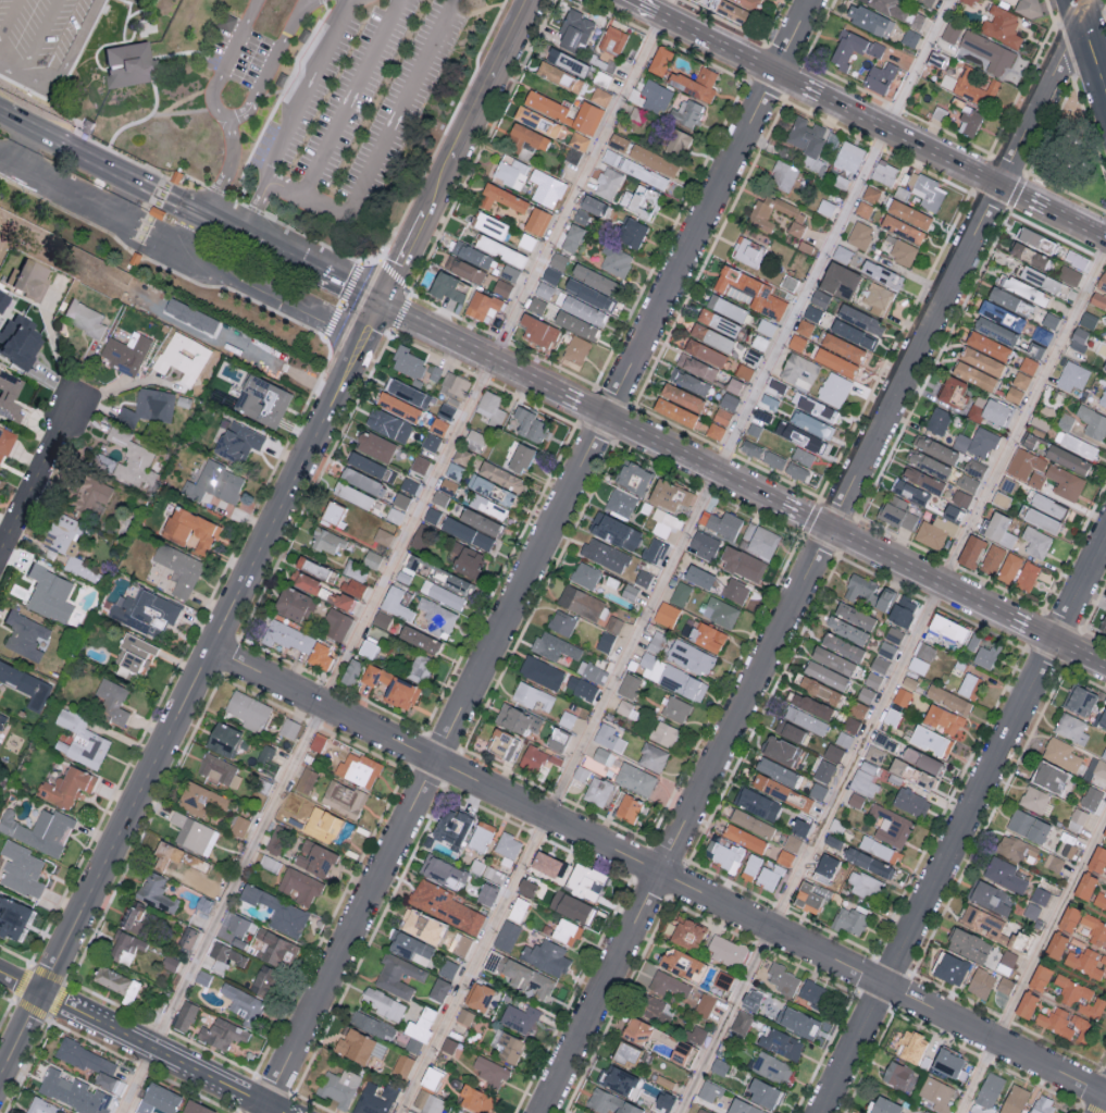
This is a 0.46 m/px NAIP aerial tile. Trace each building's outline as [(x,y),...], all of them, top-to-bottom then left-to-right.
[(742,23),(748,10),(727,0),(711,0),(708,7),(742,23)] [(754,10),(758,0),(733,0),(754,10)] [(1020,1),(1022,0),(1037,0),(1043,16),(1030,21),(1014,12),(1020,1)] [(883,35),(890,19),(851,1),(844,18),(883,35)] [(993,4),(989,13),(997,16),(993,25),(985,22),(980,32),(1017,50),(1022,40),(1015,37),(1021,24),(1017,22),(1019,17),(993,4)] [(558,44),(579,54),(595,20),(569,7),(558,31),(563,33),(558,44)] [(949,22),(962,28),(955,46),(941,39),(949,22)] [(599,48),(621,55),(628,31),(606,24),(599,48)] [(879,59),(885,47),(844,27),(828,61),(848,70),(858,49),(879,59)] [(914,47),(921,33),(907,27),(901,41),(914,47)] [(967,29),(958,46),(991,62),(985,73),(998,79),(1005,66),(1008,69),(1016,54),(967,29)] [(674,51),(659,44),(647,69),(662,76),(674,51)] [(104,51),(111,88),(151,82),(150,74),(156,73),(153,61),(148,62),(145,45),(104,51)] [(545,58),(582,76),(588,64),(551,46),(545,58)] [(535,71),(571,88),(576,76),(541,59),(535,71)] [(883,68),(871,64),(863,85),(886,93),(897,65),(886,61),(883,68)] [(710,103),(717,88),(712,86),(719,72),(702,65),(695,80),(673,69),(667,82),(710,103)] [(966,66),(974,72),(968,83),(991,96),(983,109),(952,91),(966,66)] [(664,114),(674,89),(646,78),(641,93),(646,95),(642,106),(664,114)] [(612,93),(595,85),(590,98),(607,106),(612,93)] [(530,87),(523,100),(563,119),(570,106),(530,87)] [(695,126),(703,104),(682,97),(678,109),(671,107),(668,117),(695,126)] [(571,125),(593,135),(604,109),(583,99),(571,125)] [(513,119),(556,136),(562,122),(518,105),(513,119)] [(965,112),(971,115),(973,110),(985,116),(973,139),(964,134),(969,124),(960,120),(965,112)] [(785,142),(817,156),(829,130),(807,121),(808,118),(797,114),(785,142)] [(89,137),(97,124),(92,121),(87,118),(79,131),(89,137)] [(550,136),(514,121),(504,145),(519,151),(523,141),(544,150),(550,136)] [(664,149),(682,156),(691,133),(672,127),(664,149)] [(568,144),(584,151),(590,137),(574,130),(568,144)] [(607,144),(625,152),(630,139),(612,132),(607,144)] [(833,164),(856,173),(866,149),(844,139),(833,164)] [(673,177),(680,164),(635,141),(628,154),(673,177)] [(669,177),(606,148),(601,159),(664,189),(669,177)] [(492,177),(521,189),(531,164),(502,153),(492,177)] [(788,192),(799,169),(778,159),(767,182),(788,192)] [(879,164),(885,168),(886,164),(899,171),(891,189),(871,180),(879,164)] [(624,173),(604,165),(594,192),(613,200),(624,173)] [(174,171),(182,174),(177,185),(170,181),(174,171)] [(912,173),(919,176),(920,174),(940,184),(939,188),(947,193),(936,217),(919,208),(923,199),(911,194),(907,202),(894,196),(898,187),(905,189),(912,173)] [(529,201),(487,181),(477,204),(489,210),(494,199),(524,212),(529,201)] [(624,189),(618,207),(653,219),(662,192),(637,184),(634,192),(624,189)] [(868,186),(861,198),(875,206),(881,194),(868,186)] [(579,205),(598,215),(604,202),(585,192),(579,205)] [(747,222),(772,231),(775,222),(767,219),(772,207),(795,216),(798,208),(758,192),(747,222)] [(830,216),(835,204),(822,198),(816,210),(830,216)] [(895,199),(888,212),(928,232),(934,220),(895,199)] [(861,202),(874,208),(868,221),(855,214),(861,202)] [(523,227),(542,236),(552,214),(534,205),(523,227)] [(151,206),(147,213),(161,221),(165,213),(151,206)] [(593,213),(578,206),(573,219),(587,225),(593,213)] [(510,224),(479,210),(472,226),(504,239),(510,224)] [(887,214),(881,226),(920,247),(927,235),(887,214)] [(648,226),(627,215),(616,238),(636,249),(648,226)] [(787,231),(800,237),(805,225),(792,219),(787,231)] [(874,226),(855,219),(846,241),(865,249),(874,226)] [(584,228),(571,222),(560,246),(574,252),(584,228)] [(1026,228),(1019,240),(1052,257),(1058,245),(1026,228)] [(505,257),(510,246),(480,233),(475,245),(505,257)] [(767,247),(740,234),(730,256),(758,268),(767,247)] [(910,265),(918,246),(887,234),(885,240),(893,244),(888,256),(910,265)] [(487,269),(493,256),(457,239),(451,252),(487,269)] [(599,267),(624,278),(634,255),(605,243),(601,251),(606,253),(599,267)] [(832,256),(847,263),(853,251),(838,244),(832,256)] [(1027,248),(1024,250),(1016,246),(1011,256),(1044,272),(1051,260),(1027,248)] [(568,256),(553,251),(549,264),(564,268),(568,256)] [(1070,251),(1066,260),(1073,263),(1071,265),(1083,272),(1089,261),(1070,251)] [(134,252),(141,256),(137,267),(128,263),(134,252)] [(443,266),(480,284),(486,272),(449,254),(443,266)] [(38,303),(49,280),(43,278),(47,270),(22,258),(7,288),(38,303)] [(860,271),(900,289),(905,277),(866,259),(860,271)] [(819,288),(851,299),(860,272),(829,261),(819,288)] [(615,295),(620,282),(575,262),(570,275),(615,295)] [(788,301),(770,293),(773,285),(723,264),(713,288),(725,293),(725,295),(781,319),(788,301)] [(541,277),(556,283),(561,271),(547,265),(541,277)] [(1062,265),(1083,275),(1077,287),(1056,277),(1062,265)] [(1027,267),(1020,277),(1066,300),(1071,289),(1027,267)] [(1105,268),(1089,301),(1104,308),(1105,304),(1105,269),(1105,268)] [(428,293),(441,298),(442,295),(462,302),(466,292),(454,288),(458,277),(437,269),(428,293)] [(793,291),(799,279),(785,273),(780,285),(793,291)] [(563,289),(610,311),(616,299),(569,277),(563,289)] [(1012,277),(1010,282),(1007,280),(1003,287),(1046,309),(1051,300),(1045,297),(1046,295),(1012,277)] [(493,290),(508,297),(513,284),(498,278),(493,290)] [(535,293),(551,299),(555,286),(539,281),(535,293)] [(872,305),(870,311),(884,316),(894,290),(871,281),(863,301),(872,305)] [(995,286),(990,299),(1029,319),(1035,306),(995,286)] [(504,300),(474,288),(464,313),(482,321),(489,305),(500,310),(504,300)] [(825,307),(831,295),(815,288),(810,300),(825,307)] [(743,322),(748,309),(711,293),(706,306),(743,322)] [(610,313),(566,294),(560,308),(604,326),(610,313)] [(527,308),(542,314),(547,300),(532,295),(527,308)] [(1020,332),(1026,319),(984,298),(977,311),(1020,332)] [(106,325),(100,322),(104,312),(70,299),(61,320),(101,336),(106,325)] [(163,313),(213,332),(218,317),(168,299),(163,313)] [(836,315),(880,336),(887,323),(842,302),(836,315)] [(817,322),(823,310),(808,304),(803,316),(817,322)] [(741,324),(702,307),(696,320),(736,337),(741,324)] [(553,321),(594,341),(600,328),(560,308),(553,321)] [(1079,322),(1092,329),(1098,317),(1085,310),(1079,322)] [(10,311),(0,329),(0,355),(26,369),(42,338),(30,331),(34,324),(10,311)] [(551,349),(559,326),(522,313),(519,322),(526,325),(521,338),(551,349)] [(972,327),(1013,346),(1019,333),(978,314),(972,327)] [(796,329),(816,338),(821,326),(801,317),(796,329)] [(830,329),(873,350),(879,338),(836,317),(830,329)] [(730,352),(735,340),(695,322),(689,334),(730,352)] [(1090,331),(1076,326),(1068,345),(1082,351),(1090,331)] [(212,349),(174,329),(153,368),(165,374),(170,364),(184,372),(180,380),(192,387),(212,349)] [(1007,360),(1012,347),(970,330),(965,343),(1007,360)] [(151,340),(132,331),(126,344),(108,335),(100,355),(110,359),(107,364),(134,377),(151,340)] [(820,344),(862,363),(868,350),(826,331),(820,344)] [(788,346),(803,351),(806,337),(792,333),(788,346)] [(582,364),(591,341),(571,334),(563,357),(582,364)] [(684,350),(722,366),(727,354),(689,337),(684,350)] [(407,352),(409,346),(399,343),(390,367),(419,378),(427,359),(407,352)] [(958,360),(1000,375),(1005,361),(963,346),(958,360)] [(813,360),(854,376),(859,364),(818,347),(813,360)] [(810,390),(821,364),(790,351),(779,377),(810,390)] [(676,366),(714,379),(719,366),(680,353),(676,366)] [(1023,357),(1037,363),(1032,375),(1018,370),(1023,357)] [(951,372),(992,391),(998,378),(958,359),(951,372)] [(1070,393),(1073,387),(1082,392),(1092,373),(1068,361),(1055,386),(1070,393)] [(668,378),(705,396),(711,384),(674,366),(668,378)] [(0,369),(0,415),(15,422),(22,407),(12,403),(22,379),(0,369)] [(463,400),(471,380),(447,370),(439,390),(463,400)] [(816,397),(841,408),(853,381),(829,370),(816,397)] [(1017,371),(1031,379),(1024,391),(1010,384),(1017,371)] [(277,427),(292,391),(247,373),(233,410),(277,427)] [(959,407),(967,382),(946,375),(937,400),(959,407)] [(744,382),(732,376),(726,388),(738,394),(744,382)] [(431,394),(389,377),(383,390),(426,408),(431,394)] [(782,399),(788,384),(773,378),(767,393),(782,399)] [(706,398),(665,382),(659,396),(700,412),(706,398)] [(171,422),(174,392),(137,387),(135,408),(119,406),(117,423),(135,426),(136,418),(171,422)] [(502,396),(485,389),(475,410),(490,416),(487,422),(499,428),(507,411),(498,407),(502,396)] [(720,404),(736,410),(740,398),(725,391),(720,404)] [(375,407),(418,420),(422,406),(380,392),(375,407)] [(693,427),(699,413),(658,396),(652,410),(693,427)] [(778,405),(758,396),(748,417),(767,426),(778,405)] [(1002,426),(1011,407),(988,396),(983,407),(973,402),(966,415),(980,422),(982,416),(1002,426)] [(1081,403),(1075,415),(1089,422),(1084,432),(1101,440),(1105,431),(1105,416),(1081,403)] [(516,432),(542,442),(550,423),(534,417),(536,413),(517,404),(512,416),(521,420),(516,432)] [(405,443),(414,424),(373,406),(364,425),(405,443)] [(713,420),(728,426),(733,412),(719,406),(713,420)] [(943,435),(952,413),(934,406),(925,427),(943,435)] [(1047,430),(1051,422),(1033,414),(1030,422),(1047,430)] [(443,435),(449,422),(436,416),(430,429),(443,435)] [(251,446),(260,450),(266,434),(228,419),(215,451),(244,463),(251,446)] [(720,440),(726,428),(712,421),(706,434),(720,440)] [(156,452),(129,440),(132,433),(112,424),(106,438),(129,448),(123,463),(97,452),(91,465),(140,486),(142,480),(154,485),(159,473),(149,468),(156,452)] [(953,445),(985,458),(989,447),(995,449),(1001,435),(978,425),(972,438),(958,432),(953,445)] [(462,443),(480,453),(489,437),(471,427),(462,443)] [(0,429),(0,458),(11,434),(0,429)] [(354,450),(389,463),(396,442),(361,430),(354,450)] [(435,452),(441,438),(427,431),(421,445),(435,452)] [(911,445),(953,465),(959,452),(917,432),(911,445)] [(1022,444),(1045,454),(1051,442),(1028,432),(1022,444)] [(764,446),(744,439),(740,450),(760,457),(764,446)] [(523,474),(534,448),(517,442),(507,467),(523,474)] [(1086,476),(1092,463),(1052,442),(1046,456),(1086,476)] [(471,452),(457,446),(452,459),(466,465),(471,452)] [(1050,460),(1017,446),(1005,473),(1041,488),(1046,476),(1058,481),(1053,492),(1076,502),(1086,479),(1049,462),(1050,460)] [(791,458),(811,465),(815,453),(796,447),(791,458)] [(346,462),(381,479),(386,467),(352,450),(346,462)] [(763,460),(781,469),(786,459),(768,450),(763,460)] [(910,450),(906,463),(947,477),(952,464),(910,450)] [(410,468),(425,474),(431,460),(416,453),(410,468)] [(987,464),(968,458),(963,471),(983,477),(987,464)] [(246,475),(206,459),(197,483),(185,478),(179,494),(200,502),(204,491),(234,503),(246,475)] [(653,473),(626,459),(615,481),(641,495),(653,473)] [(465,467),(450,460),(444,474),(458,480),(465,467)] [(477,475),(522,492),(527,478),(482,461),(477,475)] [(785,473),(805,480),(809,468),(789,462),(785,473)] [(940,494),(945,482),(907,464),(901,476),(940,494)] [(387,485),(344,467),(339,479),(382,497),(387,485)] [(96,499),(105,504),(114,488),(80,471),(64,502),(88,514),(96,499)] [(956,484),(974,492),(980,480),(962,472),(956,484)] [(510,507),(517,493),(474,474),(467,488),(510,507)] [(419,482),(404,476),(399,488),(414,494),(419,482)] [(453,496),(459,482),(442,476),(432,501),(445,506),(450,494),(453,496)] [(648,501),(675,512),(679,501),(692,507),(697,494),(658,477),(648,501)] [(891,490),(924,506),(931,493),(897,477),(891,490)] [(331,494),(369,508),(374,495),(336,481),(331,494)] [(638,498),(614,487),(605,507),(628,518),(638,498)] [(952,500),(967,507),(972,495),(957,489),(952,500)] [(392,502),(405,509),(411,498),(398,491),(392,502)] [(1064,519),(1069,507),(1035,492),(1030,505),(1064,519)] [(878,517),(912,531),(918,515),(905,509),(908,501),(888,493),(878,517)] [(477,507),(503,520),(509,509),(482,496),(477,507)] [(348,507),(328,499),(321,519),(341,526),(348,507)] [(222,526),(174,505),(161,535),(183,545),(189,532),(200,536),(194,551),(204,555),(211,537),(216,539),(222,526)] [(1023,517),(1056,535),(1063,523),(1029,505),(1023,517)] [(458,519),(496,538),(502,525),(465,506),(458,519)] [(722,517),(710,513),(704,527),(734,539),(743,518),(725,510),(722,517)] [(1006,530),(1011,518),(994,510),(983,534),(1012,548),(1018,536),(1006,530)] [(440,527),(488,551),(494,538),(446,514),(440,527)] [(589,536),(636,549),(642,527),(595,514),(589,536)] [(932,523),(923,519),(914,538),(939,550),(948,533),(953,535),(958,526),(936,515),(932,523)] [(746,548),(770,559),(781,535),(750,521),(742,537),(750,540),(746,548)] [(1043,559),(1053,536),(1026,525),(1021,537),(1030,541),(1025,552),(1043,559)] [(337,545),(344,548),(348,539),(317,526),(309,545),(333,555),(337,545)] [(387,546),(393,534),(379,526),(372,538),(387,546)] [(687,548),(710,559),(719,540),(696,529),(687,548)] [(957,561),(973,569),(986,541),(969,533),(957,561)] [(450,567),(473,578),(484,554),(448,536),(443,547),(457,554),(450,567)] [(580,556),(623,572),(631,553),(587,536),(580,556)] [(668,544),(652,536),(642,557),(658,565),(668,544)] [(151,559),(174,569),(170,579),(176,581),(171,593),(187,600),(204,561),(159,542),(151,559)] [(995,574),(1006,549),(991,543),(981,568),(995,574)] [(758,583),(768,563),(726,544),(720,558),(726,561),(723,567),(758,583)] [(381,555),(368,549),(361,563),(375,569),(381,555)] [(1023,558),(1009,551),(997,577),(1010,584),(1023,558)] [(63,568),(94,581),(100,568),(69,555),(63,568)] [(325,579),(330,569),(298,555),(294,566),(325,579)] [(602,570),(579,560),(570,580),(592,590),(602,570)] [(1041,567),(1026,560),(1015,585),(1029,592),(1041,567)] [(73,581),(30,563),(25,577),(34,581),(24,606),(66,623),(74,604),(65,601),(73,581)] [(710,589),(716,575),(689,564),(683,578),(710,589)] [(315,595),(321,582),(296,569),(289,581),(315,595)] [(466,593),(470,581),(446,572),(442,585),(466,593)] [(888,610),(895,590),(879,585),(880,582),(851,573),(843,598),(855,602),(856,600),(888,610)] [(721,595),(742,604),(750,586),(729,576),(721,595)] [(365,585),(343,577),(339,590),(361,597),(365,585)] [(466,597),(424,579),(419,592),(461,609),(466,597)] [(691,585),(678,580),(670,601),(684,606),(691,585)] [(379,608),(410,620),(414,609),(399,603),(404,589),(389,583),(379,608)] [(597,621),(606,601),(565,584),(556,604),(597,621)] [(300,622),(304,613),(310,616),(317,600),(283,585),(272,609),(300,622)] [(181,606),(139,587),(134,598),(125,594),(120,605),(112,601),(106,615),(152,635),(156,627),(161,629),(165,621),(173,624),(181,606)] [(888,620),(907,627),(917,600),(898,593),(888,620)] [(458,613),(421,596),(416,606),(429,613),(422,628),(438,635),(441,629),(449,633),(458,613)] [(733,628),(740,607),(710,596),(702,616),(733,628)] [(680,608),(661,600),(653,619),(672,628),(680,608)] [(877,617),(839,601),(833,614),(871,631),(877,617)] [(352,616),(328,608),(319,634),(343,641),(352,616)] [(51,628),(8,609),(2,623),(12,628),(3,646),(38,662),(43,651),(33,647),(38,636),(46,640),(51,628)] [(548,628),(571,636),(577,617),(555,609),(548,628)] [(924,635),(960,650),(969,628),(934,613),(924,635)] [(605,628),(618,634),(624,621),(611,614),(605,628)] [(864,643),(869,630),(829,615),(824,629),(864,643)] [(316,638),(272,617),(261,641),(271,646),(275,639),(308,655),(316,638)] [(689,640),(719,653),(727,633),(697,620),(689,640)] [(442,641),(403,624),(397,637),(436,654),(442,641)] [(584,647),(540,630),(532,651),(557,660),(560,652),(579,659),(584,647)] [(609,653),(616,635),(603,630),(596,648),(609,653)] [(667,635),(655,630),(647,648),(659,653),(667,635)] [(157,647),(127,632),(112,661),(119,664),(115,672),(126,677),(129,670),(137,674),(145,658),(150,661),(157,647)] [(820,645),(860,661),(865,648),(825,632),(820,645)] [(991,669),(1002,644),(993,641),(990,650),(979,645),(982,636),(973,632),(966,648),(976,653),(973,662),(991,669)] [(374,659),(379,644),(362,639),(358,654),(374,659)] [(716,656),(675,639),(666,659),(708,676),(716,656)] [(330,646),(315,640),(306,662),(327,670),(333,656),(327,654),(330,646)] [(909,669),(926,675),(935,647),(918,641),(909,669)] [(849,676),(855,663),(816,644),(810,657),(849,676)] [(405,676),(423,684),(434,660),(417,652),(405,676)] [(709,679),(643,654),(639,663),(645,665),(641,677),(701,700),(709,679)] [(565,669),(526,655),(518,675),(558,689),(565,669)] [(339,680),(352,687),(364,663),(351,657),(339,680)] [(603,684),(609,671),(582,659),(576,672),(603,684)] [(842,690),(848,677),(808,659),(803,672),(842,690)] [(0,661),(0,681),(31,694),(26,707),(40,712),(52,683),(0,661)] [(411,710),(420,684),(366,666),(360,682),(384,690),(381,700),(411,710)] [(617,692),(633,699),(642,679),(626,671),(617,692)] [(864,682),(877,688),(882,676),(869,671),(864,682)] [(974,700),(984,679),(967,671),(957,692),(974,700)] [(797,686),(838,706),(843,694),(803,675),(797,686)] [(123,727),(130,711),(120,707),(128,689),(101,678),(95,693),(104,698),(97,716),(123,727)] [(573,694),(592,701),(598,685),(578,678),(573,694)] [(556,696),(519,680),(511,699),(533,709),(535,705),(549,711),(556,696)] [(973,702),(930,683),(924,696),(968,715),(973,702)] [(1089,716),(1097,693),(1071,684),(1063,707),(1089,716)] [(857,698),(871,703),(875,691),(861,686),(857,698)] [(912,691),(898,687),(893,702),(907,706),(912,691)] [(245,721),(243,725),(259,733),(272,707),(235,688),(224,710),(245,721)] [(834,708),(794,692),(789,704),(829,720),(834,708)] [(692,704),(670,695),(661,714),(683,724),(692,704)] [(616,710),(629,717),(634,705),(621,698),(616,710)] [(848,712),(863,719),(869,706),(854,699),(848,712)] [(965,718),(932,702),(922,722),(936,728),(937,726),(956,735),(965,718)] [(494,723),(526,735),(528,729),(538,733),(543,719),(501,703),(494,723)] [(1105,728),(1105,704),(1098,724),(1105,728)] [(84,728),(88,718),(61,707),(54,722),(75,731),(70,744),(57,739),(53,750),(99,769),(111,739),(84,728)] [(883,721),(895,727),(902,712),(890,707),(883,721)] [(784,720),(825,733),(829,721),(789,708),(784,720)] [(576,715),(564,709),(558,722),(570,728),(576,715)] [(1083,731),(1087,721),(1062,711),(1054,732),(1085,745),(1089,734),(1083,731)] [(842,727),(855,733),(861,721),(848,715),(842,727)] [(278,733),(294,740),(301,724),(286,716),(278,733)] [(649,738),(672,748),(680,729),(657,719),(649,738)] [(805,729),(779,719),(774,732),(800,742),(805,729)] [(231,757),(242,732),(216,720),(205,745),(231,757)] [(619,737),(622,730),(601,721),(593,740),(622,752),(627,740),(619,737)] [(946,758),(954,740),(916,724),(908,742),(946,758)] [(545,746),(562,753),(570,733),(554,726),(545,746)] [(512,762),(523,741),(496,728),(485,748),(512,762)] [(848,748),(853,736),(840,730),(835,742),(848,748)] [(320,752),(327,736),(315,731),(309,747),(320,752)] [(760,752),(790,765),(798,746),(768,733),(760,752)] [(1041,758),(1077,771),(1082,756),(1071,752),(1074,744),(1050,735),(1041,758)] [(669,752),(646,741),(637,762),(660,772),(669,752)] [(519,764),(538,772),(544,758),(560,765),(563,758),(528,743),(519,764)] [(844,748),(828,743),(824,755),(840,761),(844,748)] [(881,762),(886,751),(870,744),(865,755),(881,762)] [(593,758),(611,763),(614,753),(596,748),(593,758)] [(901,761),(941,775),(946,762),(906,748),(901,761)] [(349,750),(341,768),(362,777),(359,784),(371,789),(382,763),(349,750)] [(243,776),(235,773),(238,766),(206,752),(197,772),(237,790),(243,776)] [(799,772),(760,756),(754,769),(794,786),(799,772)] [(827,783),(836,765),(821,758),(813,776),(827,783)] [(871,781),(877,766),(860,759),(849,788),(874,798),(879,784),(871,781)] [(614,782),(649,797),(658,776),(623,761),(614,782)] [(933,788),(937,778),(897,762),(893,771),(933,788)] [(1069,774),(1041,762),(1033,781),(1061,793),(1069,774)] [(70,808),(77,788),(91,793),(97,775),(68,765),(63,778),(56,776),(54,784),(40,780),(35,795),(70,808)] [(571,782),(583,787),(590,769),(577,765),(571,782)] [(309,794),(318,772),(303,766),(294,788),(309,794)] [(785,800),(791,787),(756,773),(751,786),(785,800)] [(614,784),(593,775),(582,798),(603,807),(614,784)] [(320,803),(357,818),(367,794),(330,778),(320,803)] [(204,806),(222,814),(229,799),(188,780),(177,805),(200,815),(204,806)] [(809,794),(823,800),(827,787),(814,782),(809,794)] [(1047,802),(1050,794),(1027,784),(1019,803),(1048,817),(1053,805),(1047,802)] [(1095,811),(1103,791),(1087,785),(1079,804),(1095,811)] [(773,822),(781,804),(742,786),(734,804),(773,822)] [(892,804),(922,818),(931,801),(900,786),(892,804)] [(865,797),(853,791),(847,803),(860,808),(865,797)] [(310,802),(293,793),(287,804),(305,813),(310,802)] [(615,816),(634,823),(642,801),(623,793),(615,816)] [(901,848),(914,821),(873,803),(869,812),(882,818),(874,836),(901,848)] [(32,829),(10,819),(14,810),(6,806),(0,820),(0,831),(59,857),(76,818),(55,809),(53,813),(41,808),(32,829)] [(1067,826),(1079,832),(1088,813),(1076,807),(1067,826)] [(728,820),(769,840),(775,827),(735,808),(728,820)] [(1050,823),(1014,808),(1006,828),(1042,843),(1050,823)] [(452,818),(441,813),(430,837),(457,850),(473,817),(456,809),(452,818)] [(180,827),(174,842),(209,856),(220,829),(174,810),(169,822),(180,827)] [(315,831),(344,844),(353,824),(324,811),(315,831)] [(228,832),(241,839),(250,820),(237,813),(228,832)] [(468,847),(486,852),(494,825),(476,820),(468,847)] [(722,835),(761,854),(767,842),(728,822),(722,835)] [(500,863),(512,867),(522,839),(501,832),(494,851),(503,854),(500,863)] [(797,851),(802,839),(789,833),(783,845),(797,851)] [(902,852),(863,835),(858,848),(897,864),(902,852)] [(39,899),(45,883),(37,880),(45,860),(31,855),(33,849),(6,838),(0,853),(0,854),(9,858),(0,880),(0,883),(39,899)] [(293,863),(324,879),(337,854),(306,838),(293,863)] [(730,846),(709,839),(703,855),(721,861),(719,868),(736,874),(744,848),(731,844),(730,846)] [(211,864),(160,841),(148,867),(162,873),(169,857),(207,874),(211,864)] [(1100,874),(1105,862),(1105,849),(1097,844),(1086,867),(1100,874)] [(890,879),(896,867),(849,846),(844,858),(890,879)] [(789,867),(795,854),(781,848),(775,861),(789,867)] [(530,865),(560,880),(567,864),(537,850),(530,865)] [(763,858),(750,852),(740,876),(753,882),(763,858)] [(829,880),(839,860),(823,852),(813,872),(829,880)] [(468,868),(425,855),(419,875),(462,888),(468,868)] [(1024,892),(1028,880),(1014,875),(1017,864),(990,855),(983,879),(1024,892)] [(607,875),(576,862),(564,889),(594,902),(599,892),(589,888),(593,880),(603,884),(607,875)] [(772,869),(762,865),(755,884),(774,892),(784,867),(775,863),(772,869)] [(309,907),(314,895),(319,897),(325,883),(288,865),(277,889),(292,896),(291,898),(309,907)] [(183,876),(175,872),(173,878),(193,887),(199,874),(187,868),(183,876)] [(877,900),(885,882),(853,868),(845,886),(877,900)] [(167,879),(147,870),(136,897),(174,914),(180,900),(161,892),(167,879)] [(1098,878),(1082,872),(1073,894),(1088,901),(1098,878)] [(477,934),(486,914),(452,899),(455,893),(418,877),(407,904),(477,934)] [(537,884),(522,877),(516,890),(532,897),(537,884)] [(1008,893),(976,878),(966,898),(1007,916),(1012,905),(1004,901),(1008,893)] [(792,904),(815,914),(825,890),(802,880),(792,904)] [(475,899),(491,906),(499,889),(484,882),(475,899)] [(311,912),(245,883),(238,898),(255,905),(257,901),(274,909),(267,925),(299,939),(311,912)] [(1105,910),(1105,892),(1098,889),(1092,905),(1105,910)] [(593,905),(555,890),(548,909),(586,923),(593,905)] [(21,939),(32,907),(0,897),(0,932),(21,939)] [(146,903),(130,898),(121,928),(136,933),(146,903)] [(529,902),(519,898),(510,917),(520,922),(529,902)] [(958,923),(998,939),(1006,920),(966,904),(958,923)] [(1059,960),(1082,910),(1067,904),(1044,954),(1059,960)] [(861,936),(868,916),(840,905),(832,926),(861,936)] [(437,944),(445,924),(407,908),(398,928),(437,944)] [(250,918),(225,911),(221,928),(245,934),(250,918)] [(1085,911),(1078,923),(1093,927),(1089,941),(1094,944),(1105,947),(1105,952),(1097,953),(1072,936),(1063,966),(1101,977),(1105,979),(1105,923),(1085,911)] [(574,947),(582,927),(559,917),(551,937),(574,947)] [(706,926),(678,917),(669,942),(698,951),(706,926)] [(520,925),(503,919),(493,946),(511,952),(520,925)] [(199,932),(187,926),(177,944),(189,950),(199,932)] [(260,958),(278,967),(286,950),(296,955),(300,947),(261,927),(255,937),(268,944),(260,958)] [(992,941),(953,928),(946,950),(984,962),(992,941)] [(107,956),(129,966),(136,949),(142,951),(147,942),(119,930),(107,956)] [(437,948),(397,930),(388,949),(428,967),(437,948)] [(451,951),(465,957),(472,938),(458,932),(451,951)] [(748,948),(714,932),(705,953),(739,968),(748,948)] [(232,944),(244,948),(247,940),(234,936),(232,944)] [(570,959),(562,956),(566,948),(541,937),(535,949),(524,944),(517,958),(561,978),(570,959)] [(208,954),(223,962),(225,956),(244,965),(248,956),(215,941),(208,954)] [(701,962),(667,945),(659,962),(693,979),(701,962)] [(1013,967),(1018,954),(1004,949),(997,969),(1003,972),(1005,965),(1013,967)] [(409,1000),(414,987),(399,980),(402,973),(423,982),(428,971),(385,951),(380,962),(383,963),(374,984),(409,1000)] [(962,985),(970,961),(939,951),(932,976),(962,985)] [(555,980),(506,958),(500,973),(511,977),(508,984),(545,1001),(555,980)] [(793,996),(801,978),(783,970),(785,966),(774,961),(765,983),(793,996)] [(1042,994),(1053,970),(1037,963),(1027,988),(1042,994)] [(125,995),(132,979),(99,964),(92,980),(125,995)] [(267,998),(278,971),(261,964),(250,991),(267,998)] [(967,991),(987,999),(996,974),(976,967),(967,991)] [(692,985),(657,969),(648,986),(683,1003),(692,985)] [(1095,990),(1058,973),(1053,982),(1064,988),(1058,1001),(1075,1008),(1079,998),(1089,1003),(1095,990)] [(996,989),(1009,995),(1015,982),(1002,976),(996,989)] [(442,1003),(450,982),(435,977),(428,997),(442,1003)] [(824,1008),(831,989),(805,979),(798,999),(824,1008)] [(233,998),(228,1009),(254,1021),(264,1000),(223,981),(219,992),(233,998)] [(399,1021),(406,1003),(366,986),(359,1004),(399,1021)] [(742,1005),(757,1010),(763,993),(748,988),(742,1005)] [(1028,1020),(1040,998),(1025,990),(1014,1012),(1028,1020)] [(694,1012),(708,1018),(717,997),(702,992),(694,1012)] [(662,1010),(666,1002),(647,994),(638,1014),(667,1026),(671,1014),(662,1010)] [(1073,1039),(1074,1038),(1087,1043),(1104,999),(1096,996),(1092,1007),(1079,1001),(1074,1013),(1055,1005),(1050,1016),(1038,1012),(1034,1023),(1073,1039)] [(188,1032),(197,1004),(182,999),(172,1027),(188,1032)] [(499,1023),(529,1035),(538,1011),(508,999),(499,1023)] [(823,1023),(785,1004),(775,1022),(813,1041),(823,1023)] [(415,1023),(408,1020),(403,1032),(410,1035),(404,1048),(418,1054),(438,1011),(424,1005),(415,1023)] [(349,1023),(391,1041),(397,1028),(354,1009),(349,1023)] [(744,1036),(755,1016),(740,1009),(730,1029),(744,1036)] [(225,1053),(232,1038),(245,1043),(250,1032),(216,1015),(209,1029),(202,1025),(195,1038),(225,1053)] [(622,1034),(645,1044),(652,1026),(630,1016),(622,1034)] [(686,1039),(703,1043),(707,1029),(690,1024),(686,1039)] [(890,1038),(903,1043),(898,1056),(919,1064),(929,1038),(906,1029),(905,1032),(893,1028),(890,1038)] [(387,1044),(347,1029),(344,1039),(338,1037),(333,1051),(365,1064),(369,1053),(381,1058),(387,1044)] [(804,1040),(769,1029),(767,1036),(760,1034),(756,1047),(798,1059),(804,1040)] [(497,1043),(502,1045),(498,1057),(517,1064),(525,1041),(501,1032),(497,1043)] [(118,1062),(62,1037),(55,1055),(98,1074),(94,1083),(120,1094),(126,1082),(111,1076),(118,1062)] [(691,1045),(676,1039),(669,1060),(684,1065),(691,1045)] [(634,1067),(638,1047),(617,1042),(612,1062),(634,1067)] [(962,1074),(959,1074),(966,1056),(939,1047),(932,1068),(960,1079),(962,1074)] [(794,1064),(758,1051),(751,1071),(786,1084),(794,1064)] [(405,1077),(414,1059),(400,1053),(391,1070),(405,1077)] [(502,1087),(510,1068),(477,1054),(472,1067),(480,1070),(477,1077),(502,1087)] [(907,1092),(917,1071),(891,1059),(881,1080),(907,1092)] [(111,1094),(92,1087),(93,1083),(74,1076),(72,1081),(59,1076),(62,1067),(48,1062),(37,1094),(89,1112),(104,1112),(111,1094)] [(637,1077),(610,1065),(602,1084),(628,1096),(637,1077)] [(346,1111),(362,1076),(344,1068),(340,1076),(326,1070),(316,1092),(338,1103),(336,1107),(346,1111)] [(977,1112),(994,1112),(996,1110),(992,1108),(1006,1079),(989,1071),(970,1110),(977,1112)] [(951,1104),(949,1103),(955,1086),(926,1076),(919,1095),(935,1101),(932,1109),(944,1112),(948,1112),(951,1104)] [(752,1092),(749,1100),(772,1110),(781,1090),(752,1078),(747,1090),(752,1092)] [(380,1096),(374,1094),(378,1084),(366,1080),(353,1112),(389,1112),(399,1088),(385,1083),(380,1096)] [(722,1087),(704,1080),(697,1096),(715,1103),(722,1087)] [(181,1094),(147,1082),(136,1112),(137,1112),(150,1112),(151,1109),(162,1112),(174,1112),(181,1094)] [(1013,1083),(999,1112),(1021,1112),(1031,1091),(1013,1083)] [(496,1098),(466,1084),(457,1102),(480,1112),(489,1112),(496,1098)] [(595,1086),(585,1106),(601,1112),(605,1112),(606,1109),(614,1112),(642,1112),(644,1110),(595,1086)] [(429,1112),(440,1112),(445,1100),(419,1089),(412,1105),(429,1112)] [(660,1091),(654,1106),(668,1112),(674,1097),(660,1091)] [(878,1094),(869,1112),(899,1112),(903,1106),(878,1094)] [(1056,1103),(1038,1095),(1030,1112),(1052,1112),(1056,1103)] [(734,1096),(726,1112),(769,1112),(734,1096)] [(215,1111),(188,1098),(181,1112),(183,1112),(214,1112),(215,1111)]
